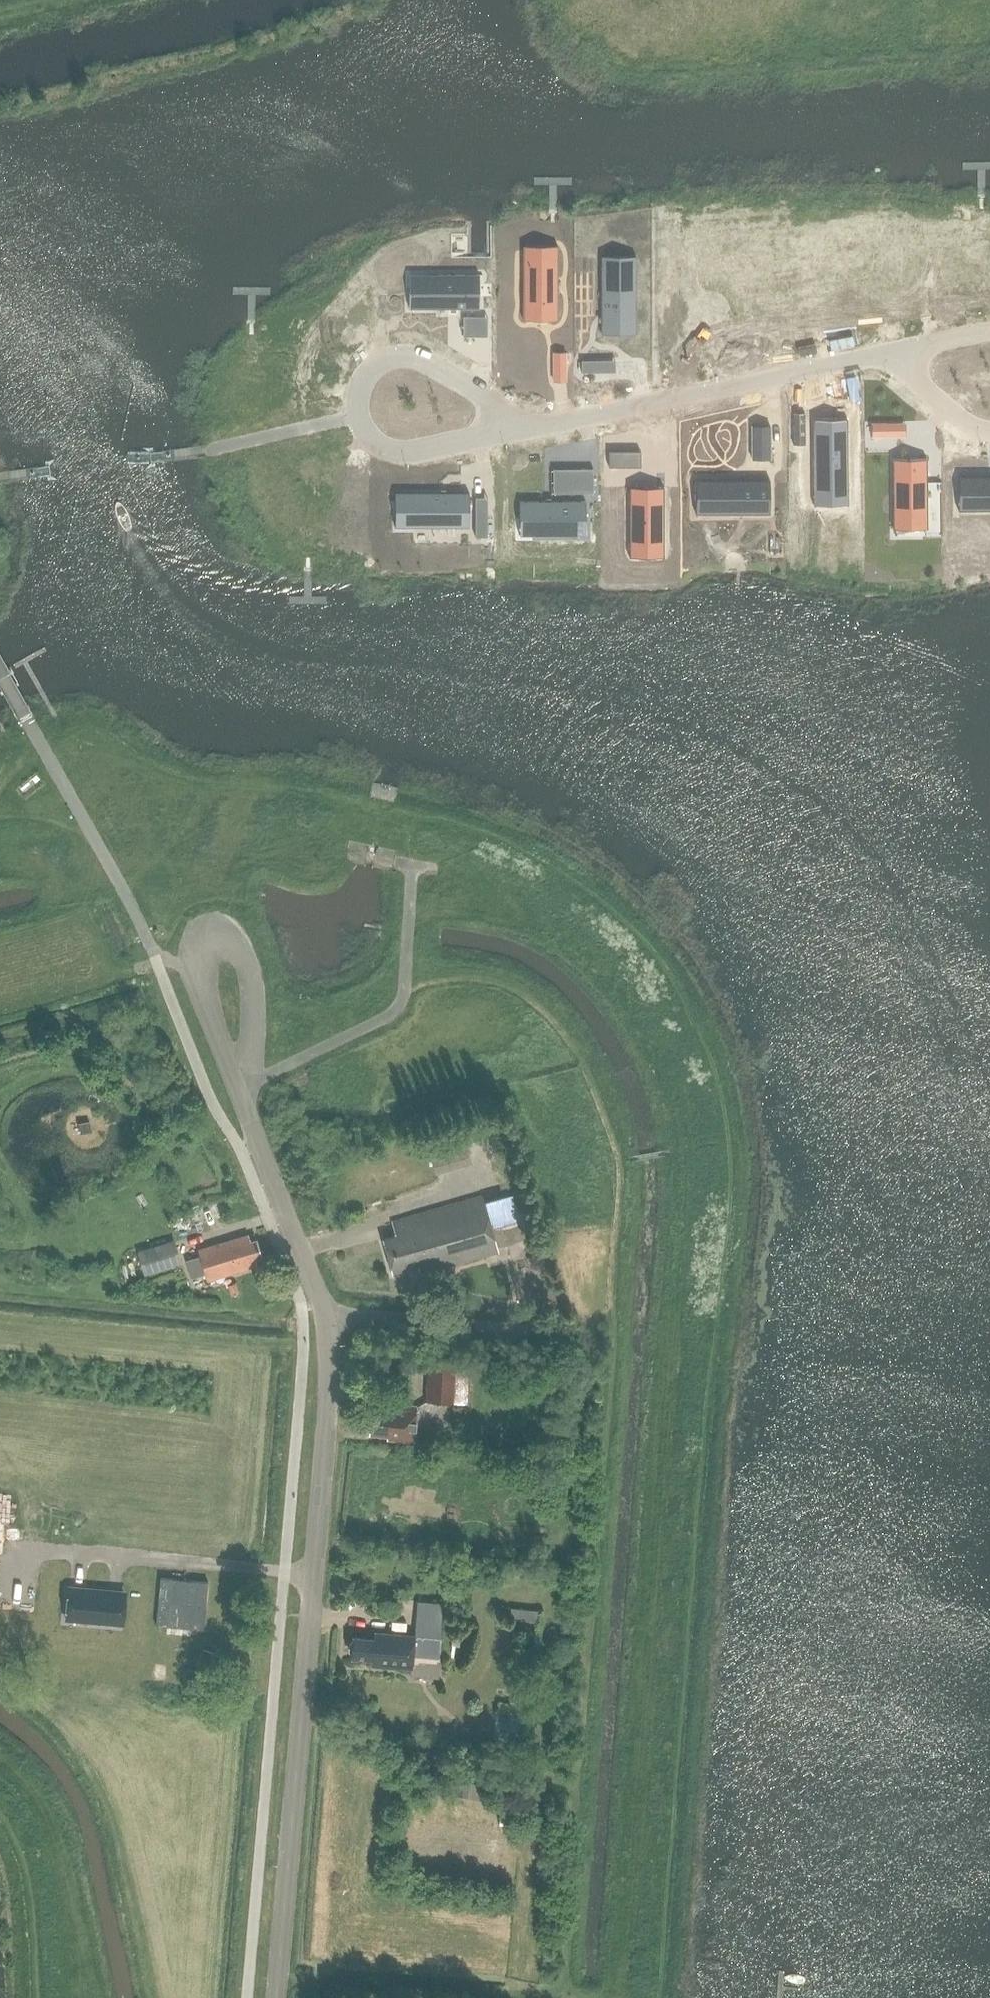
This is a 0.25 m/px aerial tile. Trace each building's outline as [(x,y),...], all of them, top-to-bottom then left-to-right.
[(522,259),(522,321),(557,321),(557,259),(522,259)] [(601,268),(601,334),(635,335),(636,268),(601,268)] [(408,288),(408,309),(479,309),(479,274),(425,274),(425,288),(408,288)] [(464,317),(464,336),(476,336),(476,317),(464,317)] [(554,352),(554,362),(566,362),(566,352),(554,352)] [(582,360),(581,372),(595,372),(596,360),(582,360)] [(794,412),(793,445),(806,445),(806,412),(794,412)] [(813,419),(813,495),(848,495),(849,419),(813,419)] [(872,425),(872,437),(886,437),(886,425),(872,425)] [(751,427),(751,461),(769,461),(769,426),(751,427)] [(609,452),(609,469),(640,469),(640,452),(609,452)] [(892,460),(892,520),(927,519),(927,460),(892,460)] [(581,470),(581,494),(593,494),(593,470),(581,470)] [(959,498),(974,498),(974,513),(989,512),(989,477),(959,477),(959,498)] [(695,482),(695,503),(712,503),(712,517),(738,517),(738,512),(755,512),(755,516),(770,516),(769,502),(769,481),(695,482)] [(630,488),(630,547),(663,547),(664,488),(630,488)] [(395,493),(395,514),(414,514),(414,528),(470,528),(470,492),(395,493)] [(520,502),(520,523),(533,523),(533,537),(586,536),(586,501),(520,502)] [(475,516),(475,537),(488,537),(487,516),(475,516)] [(437,1175),(473,1164),(466,1142),(430,1153),(437,1175)] [(482,1196),(449,1205),(391,1222),(395,1236),(382,1239),(391,1270),(418,1263),(420,1270),(436,1266),(437,1271),(498,1254),(482,1196)] [(253,1257),(260,1254),(255,1238),(248,1241),(246,1235),(197,1251),(207,1281),(255,1265),(253,1257)] [(145,1277),(182,1265),(174,1241),(138,1253),(145,1277)] [(236,1283),(228,1286),(231,1296),(239,1294),(236,1283)] [(464,1367),(425,1363),(421,1398),(461,1402),(464,1367)] [(413,1440),(416,1408),(389,1405),(389,1410),(372,1408),(369,1433),(391,1435),(391,1438),(413,1440)] [(532,1566),(531,1581),(541,1582),(542,1567),(532,1566)] [(156,1625),(204,1630),(208,1582),(161,1577),(156,1625)] [(63,1587),(60,1624),(122,1629),(125,1592),(63,1587)] [(541,1612),(511,1609),(510,1621),(540,1624),(541,1612)] [(411,1667),(412,1655),(439,1658),(443,1619),(417,1617),(415,1634),(373,1630),(372,1638),(353,1637),(351,1656),(370,1657),(369,1664),(411,1667)]
